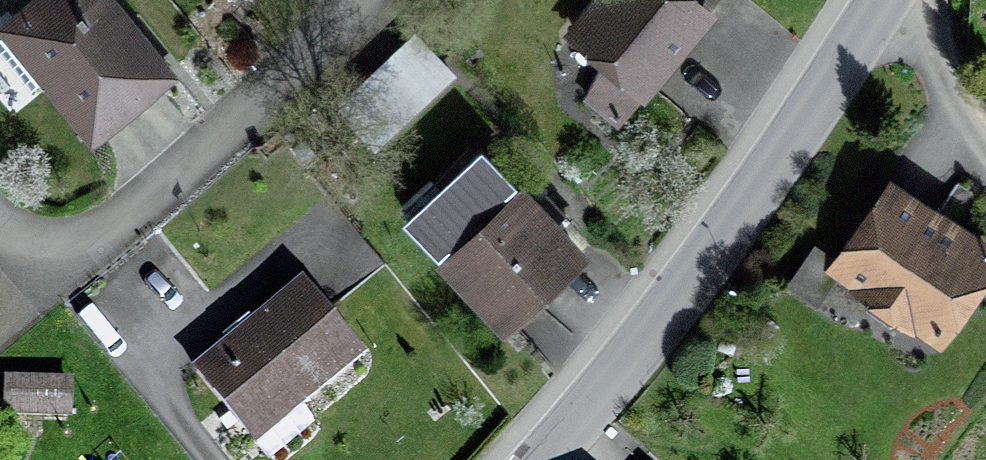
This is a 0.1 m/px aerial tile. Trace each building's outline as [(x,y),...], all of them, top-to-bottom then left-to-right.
[(4,29),(92,137),(172,72),(114,0),(40,0),(4,29)] [(717,0),(602,0),(575,33),(601,54),(582,97),(617,123),(717,0)] [(373,146),(450,73),(412,34),(336,107),(373,146)] [(489,150),(414,218),(503,315),(578,246),(489,150)] [(985,283),(985,240),(889,174),(825,269),(942,348),(985,283)] [(356,348),(297,279),(197,364),(256,433),(356,348)] [(80,419),(79,379),(5,380),(6,421),(80,419)]
